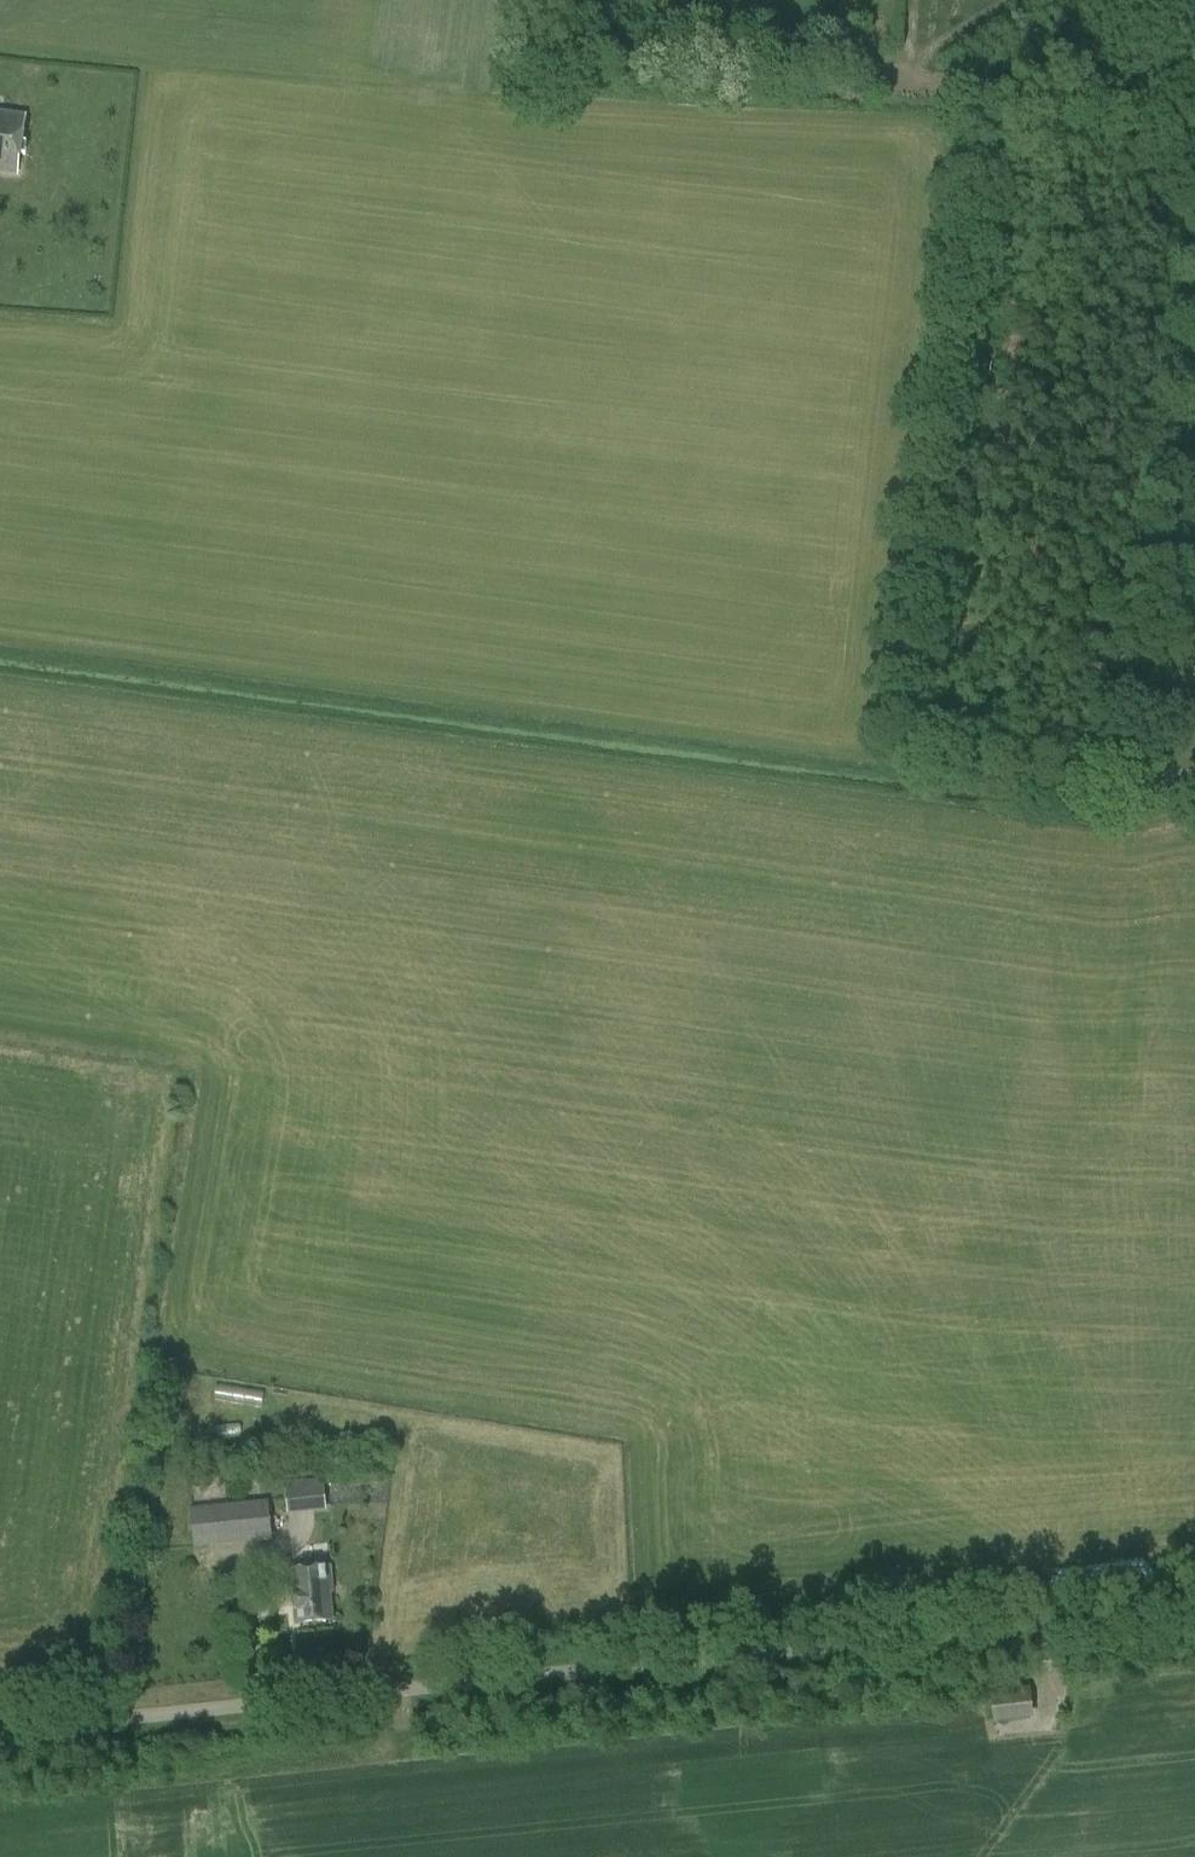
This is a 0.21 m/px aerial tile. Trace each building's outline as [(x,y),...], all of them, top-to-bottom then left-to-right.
[(25,118),(0,115),(0,171),(17,174),(25,118)] [(290,1511),(330,1511),(330,1481),(290,1480),(290,1511)] [(194,1549),(272,1541),(269,1500),(191,1508),(194,1549)] [(298,1626),(333,1622),(330,1595),(333,1595),(330,1569),(288,1573),(291,1600),(295,1599),(298,1626)] [(995,1737),(1032,1733),(1029,1704),(992,1708),(995,1737)]
